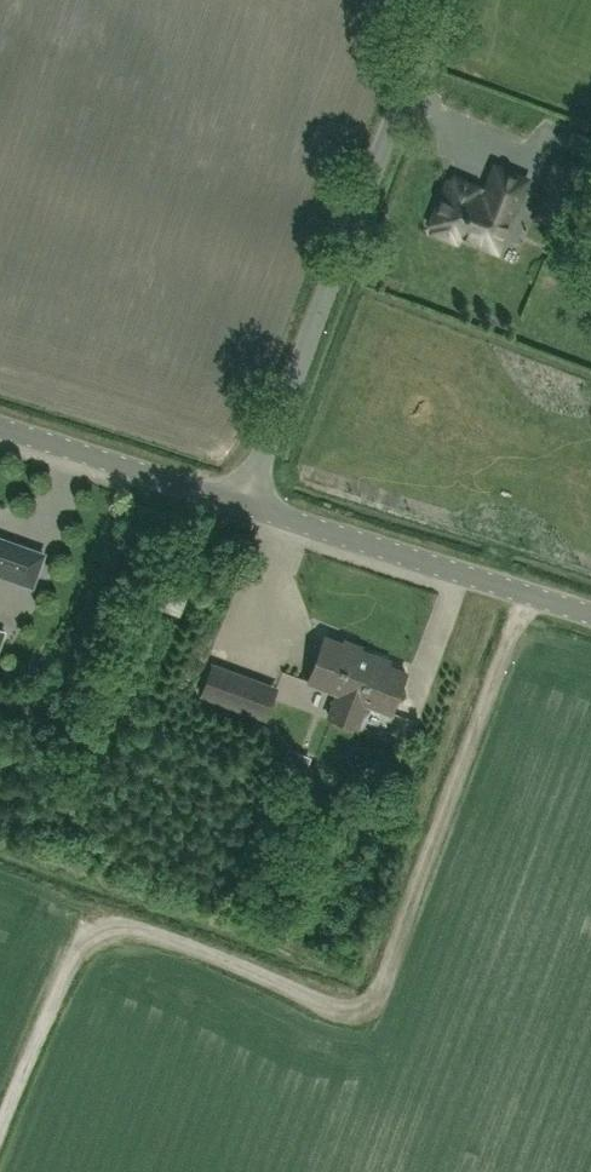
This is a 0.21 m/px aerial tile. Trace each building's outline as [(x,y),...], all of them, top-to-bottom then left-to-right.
[(563,225),(585,171),(558,160),(536,214),(563,225)] [(449,182),(432,223),(437,224),(434,230),(455,239),(458,233),(481,243),(497,250),(504,232),(506,227),(526,180),(496,168),(484,197),(480,196),(475,193),(477,187),(456,179),(453,184),(449,182)] [(32,585),(43,554),(0,539),(0,574),(32,585)] [(181,614),(190,589),(168,581),(159,606),(181,614)] [(330,716),(344,721),(370,653),(326,637),(310,681),(339,692),(330,716)] [(392,712),(407,672),(388,665),(390,661),(370,653),(344,721),(359,727),(368,703),(392,712)] [(276,688),(261,682),(213,665),(202,694),(265,718),(276,688)]
